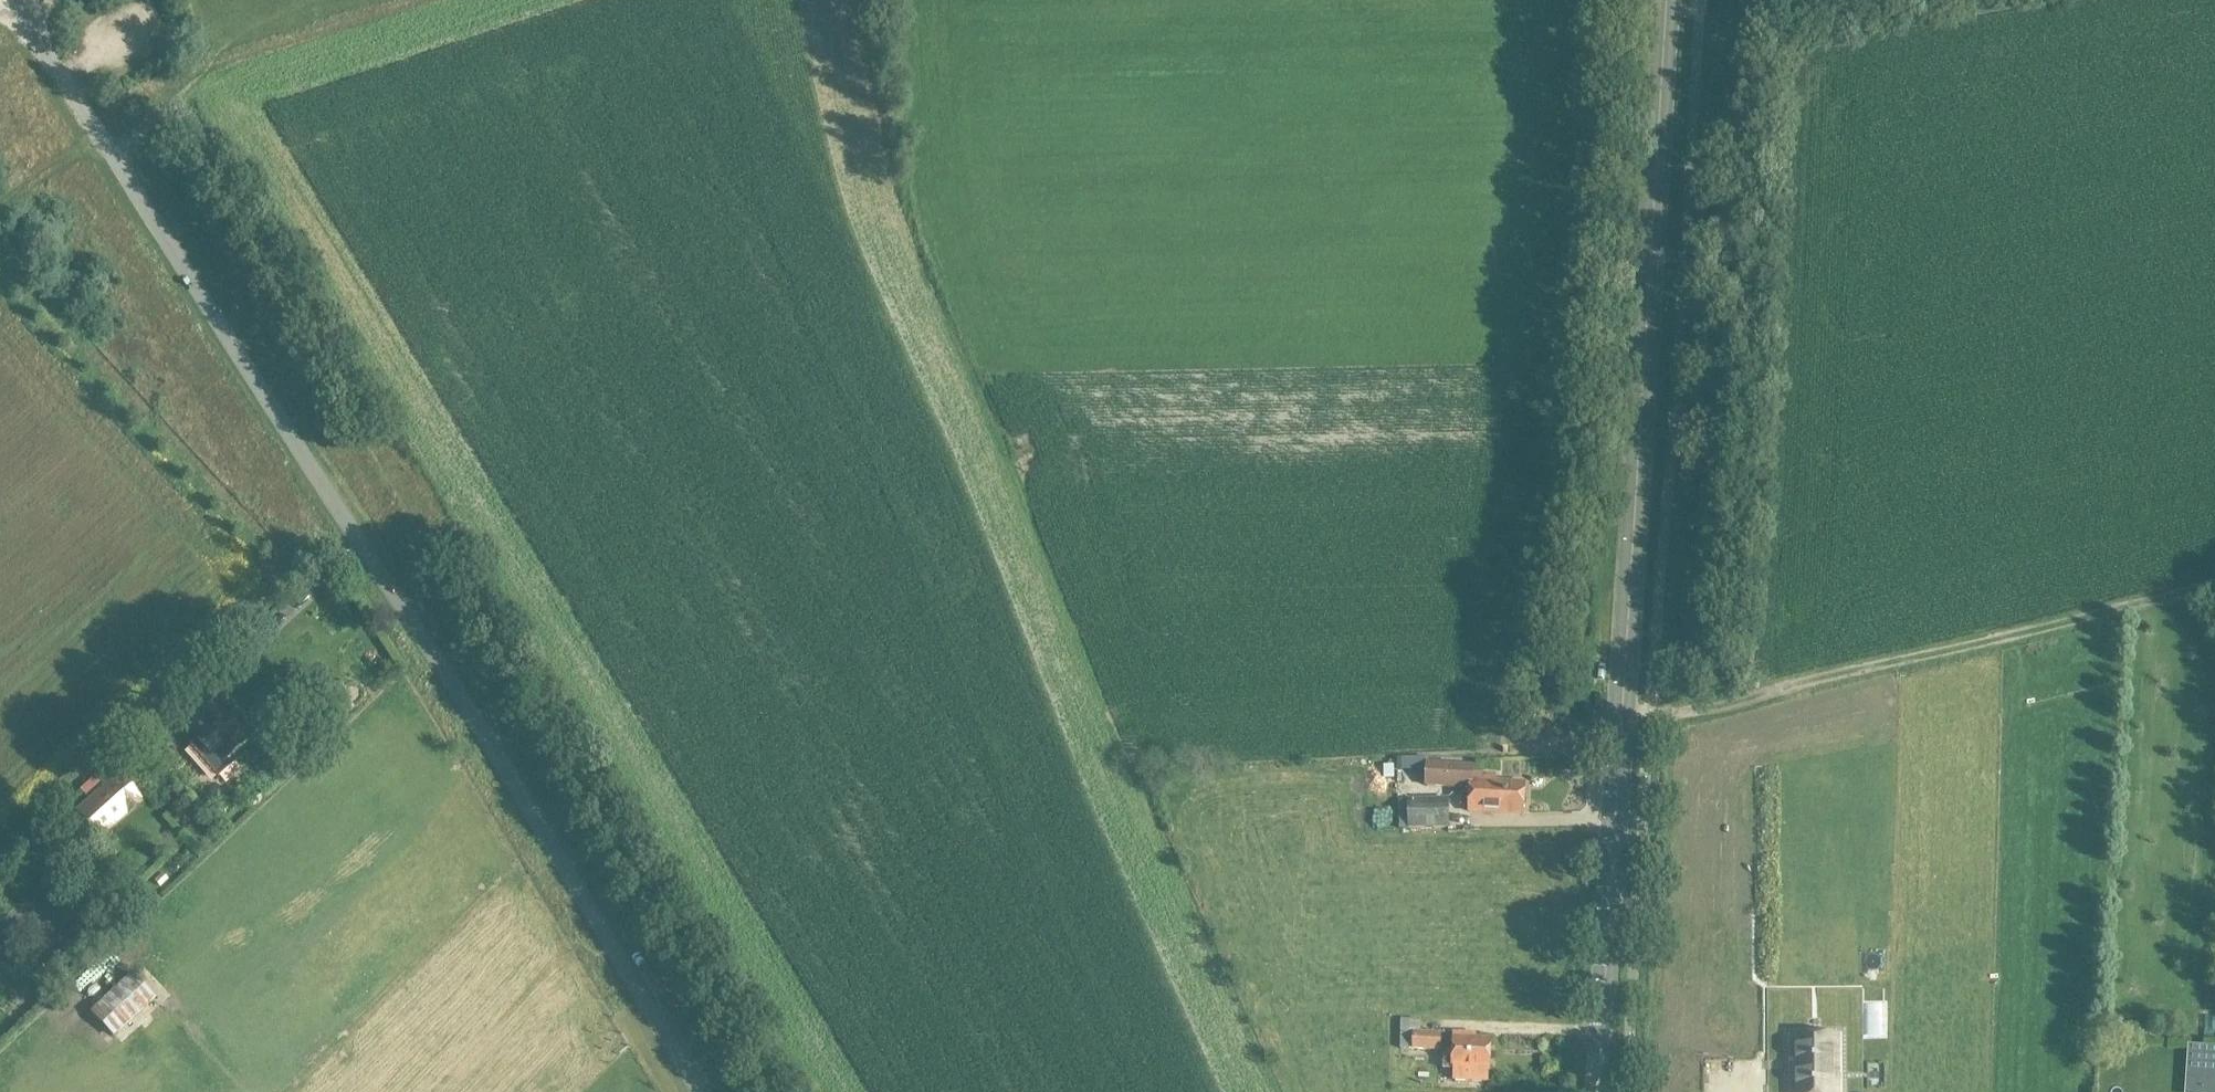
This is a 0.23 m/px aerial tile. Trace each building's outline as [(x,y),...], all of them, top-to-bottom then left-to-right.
[(214,703),(190,723),(201,736),(190,745),(217,777),(237,761),(231,755),(247,741),(214,703)] [(1413,770),(1427,770),(1428,764),(1428,757),(1412,757),(1413,770)] [(1426,786),(1471,789),(1472,775),(1473,767),(1428,764),(1427,770),(1426,786)] [(99,841),(143,803),(119,774),(74,812),(99,841)] [(1472,775),(1471,789),(1469,812),(1524,816),(1525,785),(1494,784),(1494,776),(1472,775)] [(1400,830),(1449,829),(1448,800),(1408,801),(1408,803),(1399,803),(1400,830)] [(113,991),(103,1001),(93,991),(81,1003),(115,1039),(156,1001),(131,974),(122,983),(114,974),(105,982),(113,991)] [(1400,1050),(1441,1052),(1442,1034),(1420,1033),(1421,1021),(1401,1020),(1400,1050)] [(1490,1040),(1477,1039),(1477,1033),(1456,1033),(1456,1051),(1443,1051),(1442,1069),(1454,1070),(1454,1081),(1489,1083),(1490,1040)] [(1793,1036),(1793,1091),(1836,1091),(1836,1036),(1793,1036)] [(2205,1046),(2188,1045),(2186,1078),(2203,1080),(2205,1046)]
